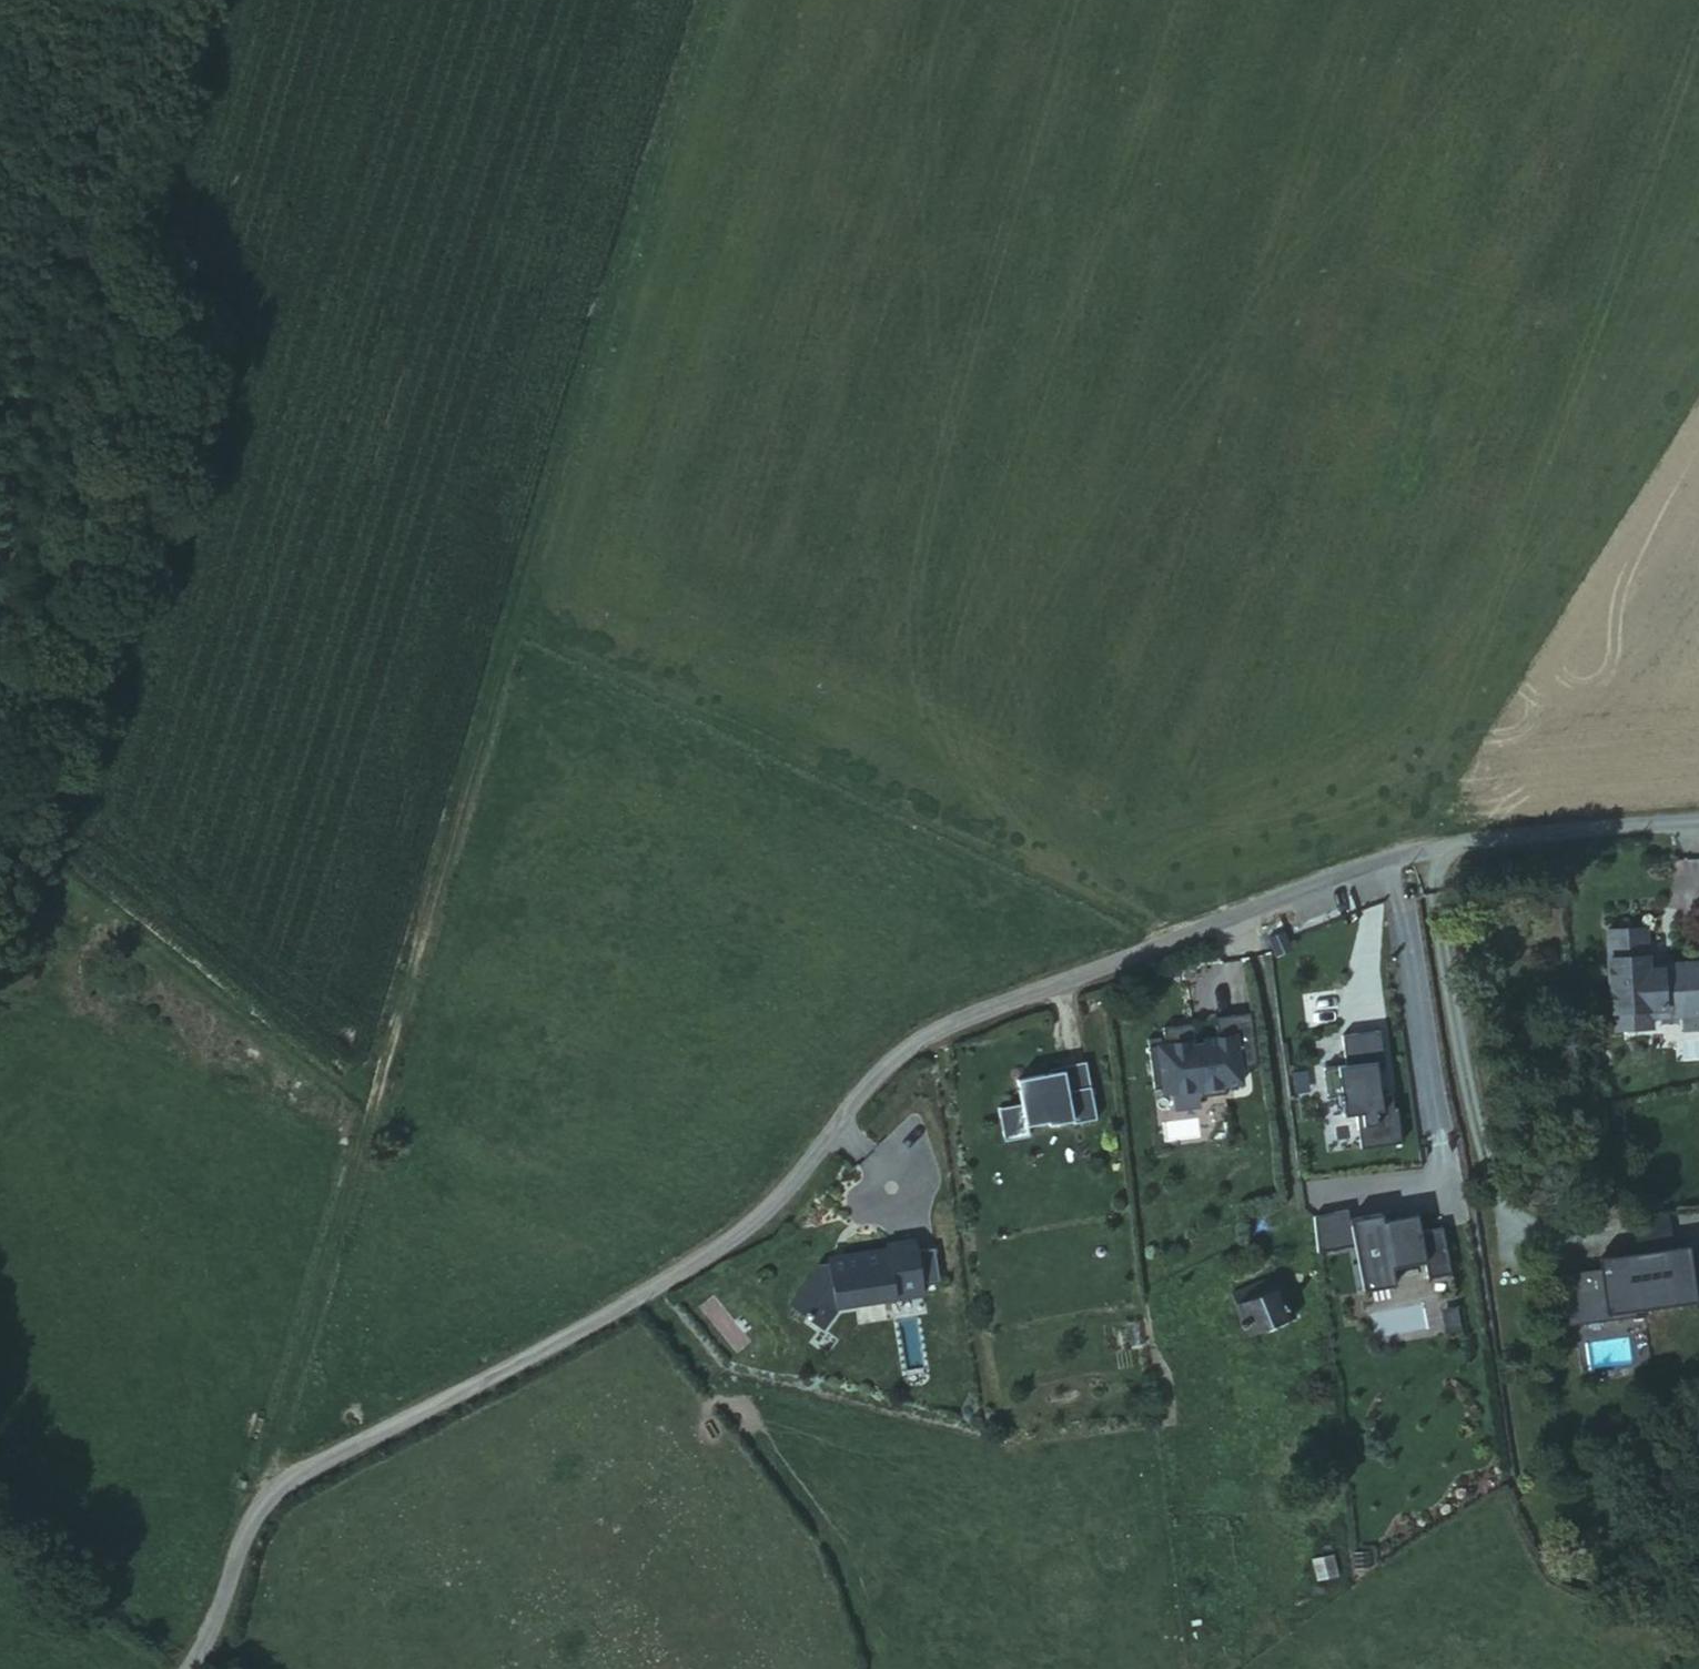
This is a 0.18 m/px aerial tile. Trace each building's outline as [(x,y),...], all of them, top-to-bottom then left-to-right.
[(1612,1029),(1649,1028),(1649,1018),(1698,1017),(1698,966),(1680,967),(1678,928),(1607,931),(1612,1029)] [(1148,1087),(1165,1085),(1167,1095),(1196,1091),(1197,1099),(1222,1095),(1221,1087),(1238,1085),(1236,1070),(1235,1066),(1251,1063),(1244,1011),(1208,1016),(1211,1036),(1197,1038),(1197,1041),(1189,1042),(1186,1022),(1156,1027),(1159,1043),(1142,1045),(1148,1087)] [(1358,1116),(1362,1149),(1403,1145),(1400,1109),(1397,1109),(1395,1095),(1384,1096),(1381,1070),(1389,1069),(1385,1032),(1347,1036),(1349,1065),(1328,1067),(1330,1095),(1341,1094),(1342,1105),(1345,1105),(1346,1116),(1358,1116)] [(999,1108),(1006,1140),(1030,1134),(1028,1124),(1048,1119),(1049,1123),(1072,1118),(1073,1121),(1097,1116),(1090,1084),(1067,1089),(1063,1069),(1017,1079),(1022,1103),(999,1108)] [(1356,1240),(1364,1289),(1396,1283),(1393,1267),(1425,1261),(1428,1277),(1451,1273),(1443,1227),(1421,1231),(1418,1214),(1384,1220),(1383,1214),(1352,1220),(1350,1209),(1313,1215),(1318,1247),(1356,1240)] [(898,1241),(899,1247),(853,1253),(854,1260),(831,1263),(802,1304),(827,1322),(841,1303),(868,1299),(867,1296),(881,1294),(882,1297),(902,1294),(899,1278),(928,1274),(924,1249),(923,1238),(898,1241)] [(941,1246),(924,1249),(928,1274),(899,1278),(902,1294),(930,1290),(929,1280),(945,1278),(941,1246)] [(1567,1324),(1698,1308),(1698,1256),(1694,1256),(1693,1246),(1599,1258),(1600,1268),(1560,1273),(1567,1324)] [(839,1255),(840,1262),(854,1260),(853,1253),(839,1255)] [(1233,1289),(1257,1336),(1291,1320),(1268,1272),(1233,1289)]
